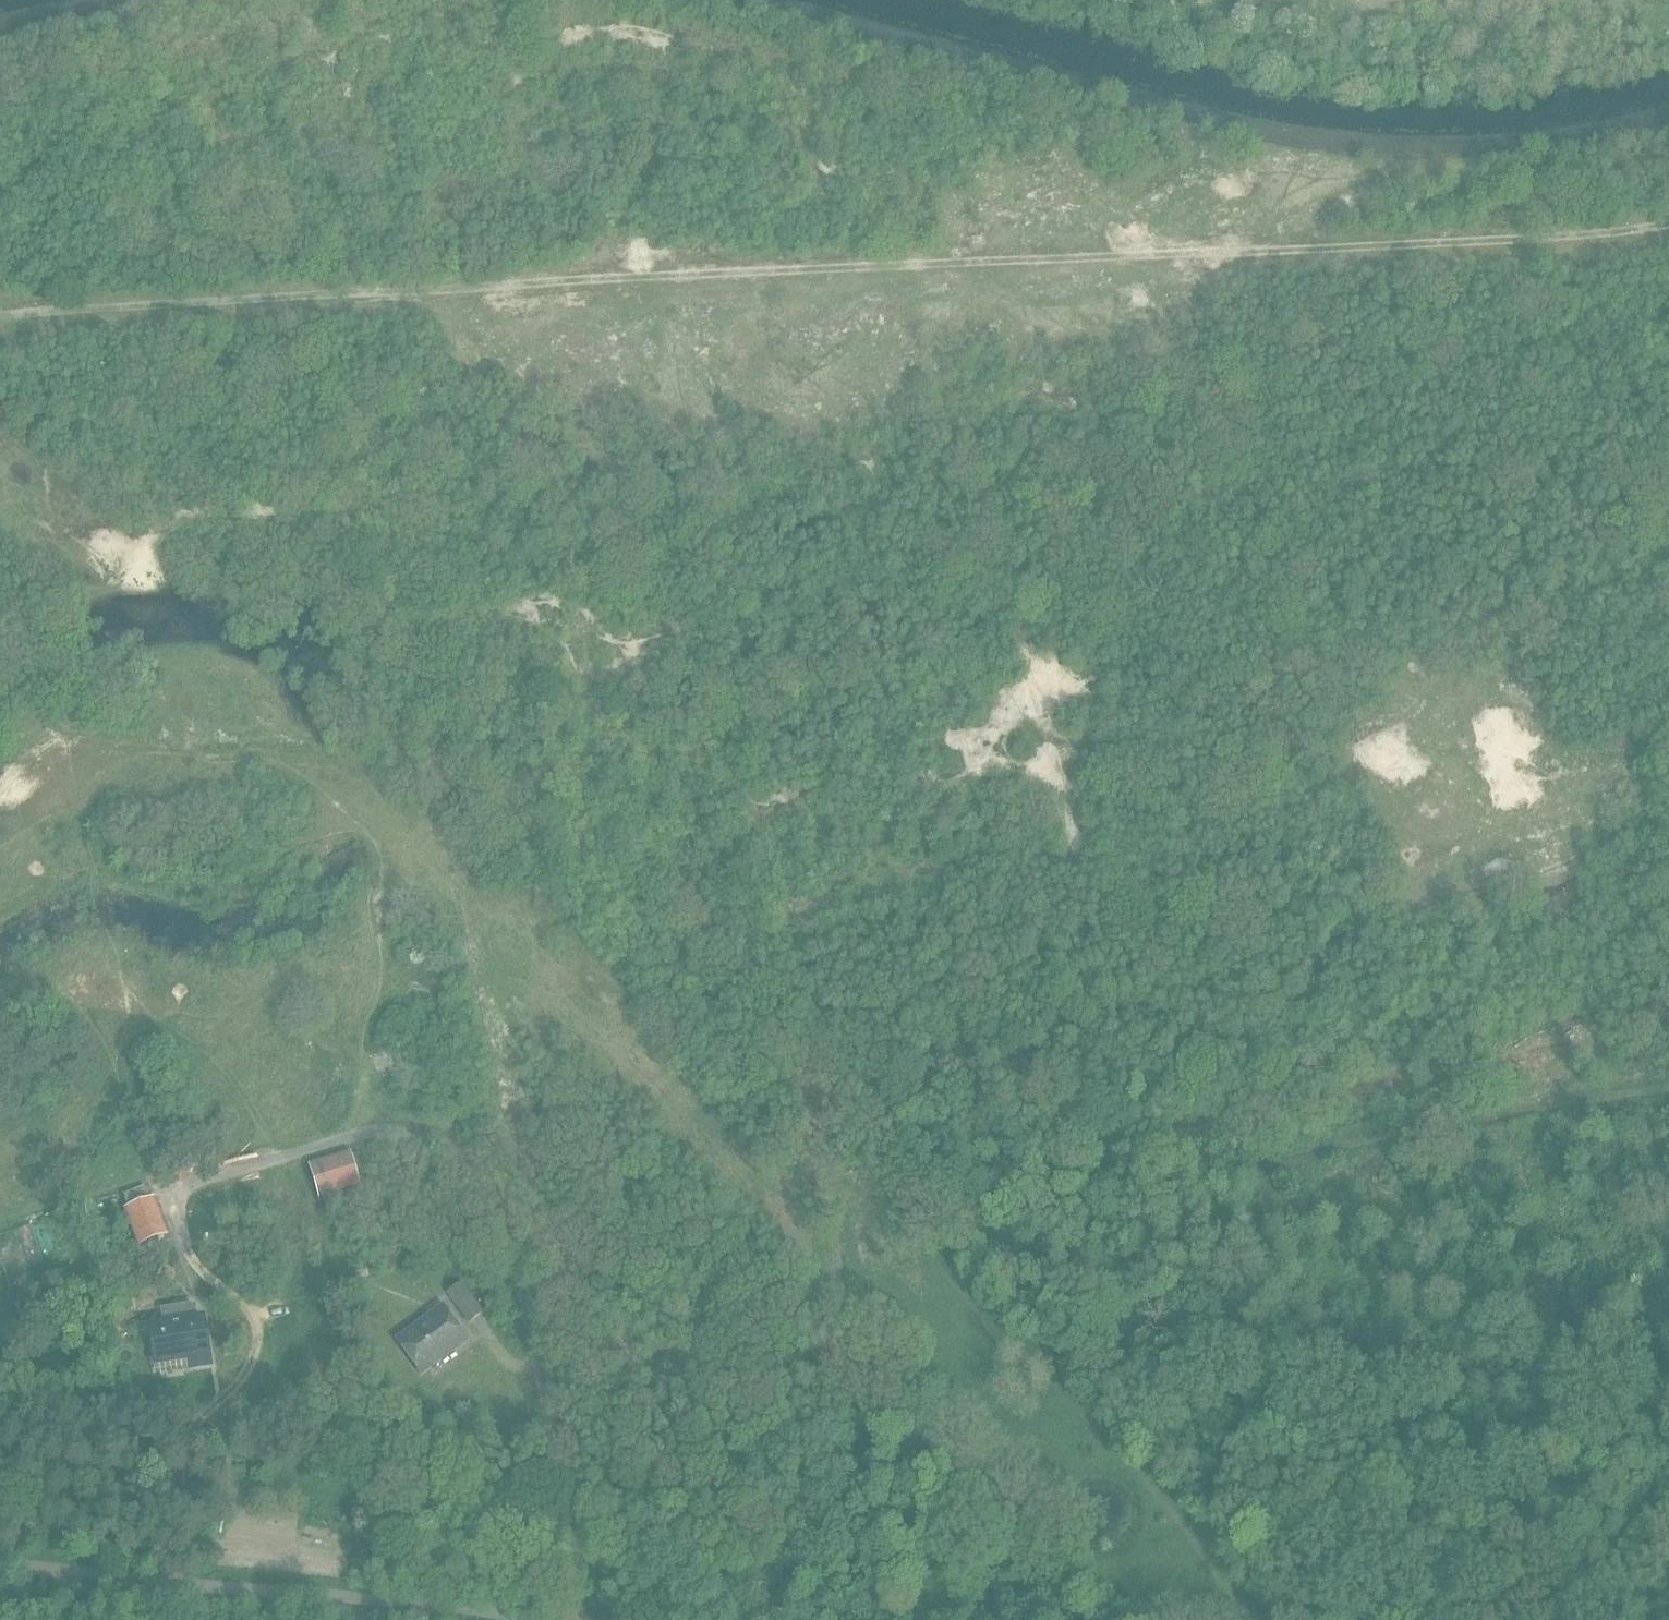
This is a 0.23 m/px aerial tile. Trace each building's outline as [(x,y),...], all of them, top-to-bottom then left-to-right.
[(309,1164),(319,1198),(361,1185),(351,1152),(309,1164)] [(152,1198),(126,1208),(139,1242),(164,1232),(152,1198)] [(469,1321),(481,1312),(460,1283),(448,1292),(469,1321)] [(163,1323),(149,1326),(155,1363),(187,1357),(188,1366),(209,1363),(202,1317),(193,1318),(191,1303),(161,1308),(163,1323)] [(420,1371),(465,1338),(442,1307),(397,1340),(420,1371)]
